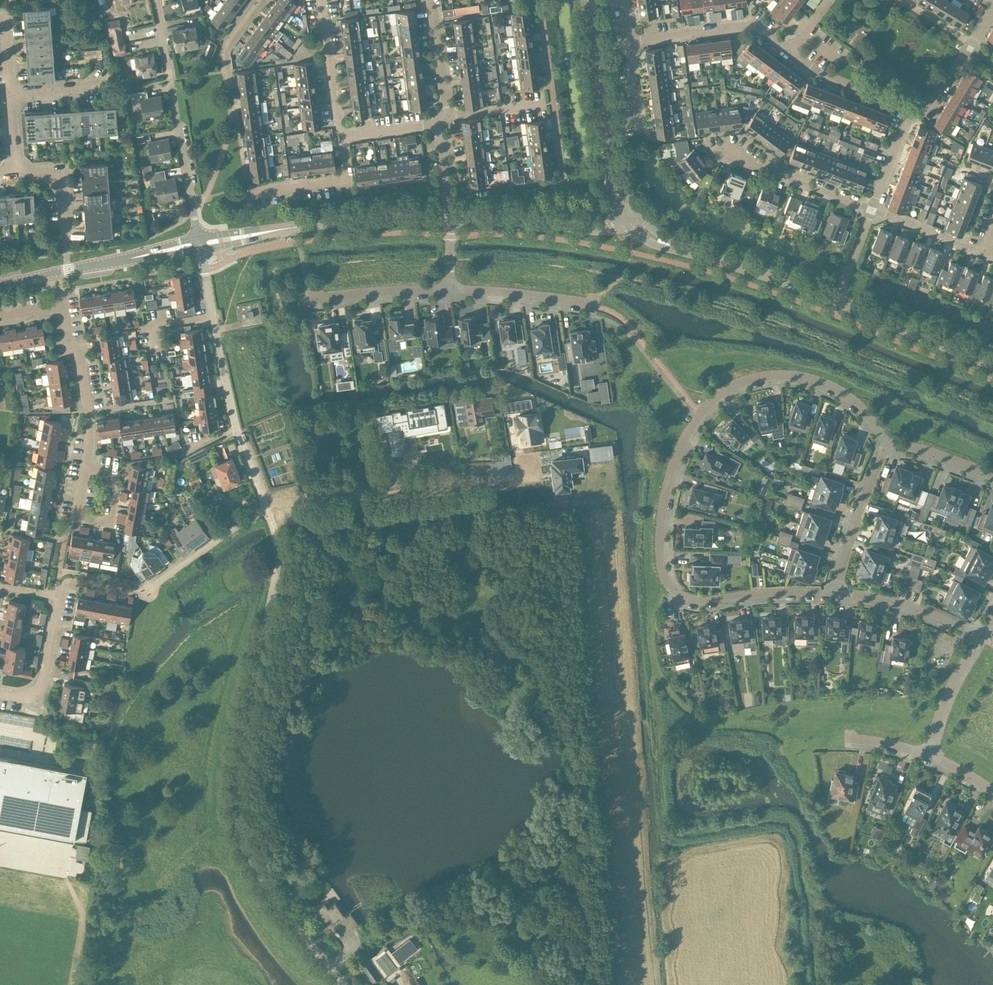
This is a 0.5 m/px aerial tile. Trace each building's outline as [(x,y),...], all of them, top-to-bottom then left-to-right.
[(184,10),(199,6),(197,0),(181,0),(184,10)] [(242,4),(237,0),(225,0),(223,3),(235,12),(242,4)] [(292,12),(277,0),(270,9),(285,20),(292,12)] [(277,0),(292,12),(299,3),(298,2),(300,0),(277,0)] [(691,0),(680,0),(682,12),(693,11),(691,0)] [(702,0),(691,0),(693,11),(703,9),(702,0)] [(713,0),(702,0),(703,9),(714,8),(713,0)] [(794,0),(779,0),(778,1),(793,13),(800,4),(794,0)] [(943,0),(931,0),(927,6),(936,11),(943,0)] [(953,3),(948,0),(943,0),(936,11),(945,17),(953,3)] [(793,13),(778,1),(768,15),(777,22),(781,17),(786,22),(793,13)] [(229,20),(235,12),(223,3),(217,12),(229,20)] [(663,3),(658,4),(639,6),(641,18),(659,15),(660,19),(665,18),(663,3)] [(953,22),(962,8),(953,3),(945,17),(953,22)] [(50,6),(23,8),(24,18),(48,16),(47,7),(50,7),(50,6)] [(454,14),(453,9),(453,8),(442,9),(443,16),(454,15),(454,14)] [(960,26),(969,13),(962,8),(953,22),(960,26)] [(279,29),(285,20),(270,9),(264,18),(279,29)] [(415,21),(414,10),(395,12),(397,23),(415,21)] [(530,22),(529,10),(510,13),(512,24),(530,22)] [(229,20),(217,12),(211,19),(223,28),(229,20)] [(711,13),(712,21),(723,20),(721,12),(711,13)] [(686,15),(686,24),(702,23),(702,14),(686,15)] [(49,25),(48,16),(24,18),(24,27),(49,25)] [(361,28),(359,17),(341,20),(342,31),(361,28)] [(279,29),(264,18),(257,26),(272,38),(277,41),(283,32),(279,29)] [(454,21),(455,32),(474,30),(472,18),(454,21)] [(124,43),(121,30),(122,29),(120,19),(108,22),(113,46),(124,43)] [(417,31),(415,21),(397,23),(398,34),(417,31)] [(856,21),(851,27),(860,35),(865,29),(856,21)] [(532,32),(530,22),(512,24),(513,35),(532,32)] [(49,34),(49,25),(24,27),(25,36),(49,34)] [(272,38),(257,26),(251,35),(266,46),(269,49),(270,46),(267,44),(272,38)] [(172,31),(176,50),(199,46),(195,27),(172,31)] [(362,39),(361,28),(342,31),(344,42),(362,39)] [(475,40),(474,30),(455,32),(457,43),(475,40)] [(418,42),(417,31),(398,34),(400,45),(418,42)] [(533,43),(532,32),(513,35),(515,46),(533,43)] [(50,43),(49,34),(25,36),(26,45),(50,43)] [(259,55),(266,46),(251,35),(244,44),(246,45),(252,50),(259,55)] [(736,52),(740,38),(730,39),(730,38),(718,40),(721,58),(732,57),(732,53),(736,52)] [(748,61),(760,46),(751,40),(748,44),(740,38),(736,52),(748,61)] [(364,50),(362,39),(344,42),(345,51),(345,52),(364,50)] [(477,51),(475,40),(457,43),(458,53),(477,51)] [(721,58),(718,40),(708,41),(710,60),(721,58)] [(84,58),(103,57),(103,48),(98,48),(98,41),(84,42),(84,58)] [(710,60),(708,41),(697,43),(700,61),(710,60)] [(420,53),(418,42),(400,45),(401,56),(420,53)] [(51,52),(50,43),(26,45),(27,54),(51,52)] [(125,43),(124,43),(113,46),(115,56),(127,53),(125,43)] [(535,54),(533,43),(515,46),(516,56),(535,54)] [(700,61),(697,43),(686,44),(688,63),(700,61)] [(241,64),(252,50),(246,45),(235,59),(241,64)] [(757,68),(768,53),(760,46),(748,61),(745,66),(754,72),(757,68)] [(666,58),(664,47),(645,50),(647,61),(666,58)] [(365,61),(364,50),(345,52),(347,63),(365,61)] [(478,62),(477,51),(458,53),(460,64),(478,62)] [(51,61),(51,52),(27,54),(27,63),(51,61)] [(157,73),(153,53),(135,56),(138,77),(157,73)] [(403,66),(421,64),(420,53),(401,56),(403,66)] [(766,74),(777,59),(768,53),(757,68),(766,74)] [(536,64),(535,54),(516,56),(518,67),(536,64)] [(667,69),(666,58),(647,61),(648,71),(667,69)] [(774,81),(786,66),(777,59),(766,74),(774,81)] [(52,70),(51,61),(27,63),(28,72),(52,70)] [(314,72),(312,61),(294,64),(295,75),(314,72)] [(367,71),(365,61),(347,63),(348,74),(367,71)] [(461,75),(480,73),(478,62),(460,64),(461,75)] [(423,75),(421,64),(403,66),(404,77),(423,75)] [(538,75),(536,64),(518,67),(519,78),(538,75)] [(786,66),(774,81),(783,87),(794,72),(786,66)] [(83,77),(89,69),(89,67),(78,68),(79,77),(83,77)] [(978,87),(984,77),(968,68),(962,77),(978,87)] [(239,83),(257,80),(256,69),(237,71),(239,83)] [(669,80),(667,69),(648,71),(650,82),(669,80)] [(53,78),(52,70),(28,72),(29,81),(55,79),(55,78),(53,78)] [(368,82),(367,71),(348,74),(350,85),(368,82)] [(315,83),(314,72),(295,75),(297,85),(315,83)] [(803,79),(794,72),(783,87),(792,94),(803,79)] [(481,83),(480,73),(461,75),(463,86),(481,83)] [(424,85),(423,75),(404,77),(406,88),(424,85)] [(539,86),(538,75),(519,78),(521,89),(539,86)] [(973,96),(978,87),(962,77),(957,86),(973,96)] [(259,91),(257,80),(239,83),(240,93),(259,91)] [(670,90),(669,80),(650,82),(651,93),(670,90)] [(370,93),(368,82),(350,85),(351,95),(370,93)] [(317,94),(315,83),(297,85),(298,96),(317,94)] [(483,94),(481,83),(463,86),(464,97),(483,94)] [(811,104),(818,87),(807,83),(802,97),(798,95),(792,102),(809,109),(811,104)] [(426,96),(424,85),(406,88),(407,98),(426,96)] [(967,105),(973,96),(957,86),(951,96),(967,105)] [(821,108),(828,90),(818,87),(811,104),(821,108)] [(146,90),(131,93),(133,104),(142,103),(145,118),(164,115),(160,95),(148,97),(146,90)] [(672,101),(670,90),(651,93),(653,104),(668,102),(672,101)] [(831,112),(838,94),(828,90),(821,108),(831,112)] [(260,101),(259,91),(240,93),(242,104),(260,101)] [(375,92),(370,93),(351,95),(353,106),(371,103),(376,103),(375,92)] [(318,104),(317,94),(298,96),(300,107),(318,104)] [(484,105),(483,94),(464,97),(466,108),(484,105)] [(841,116),(848,98),(838,94),(831,112),(841,116)] [(427,107),(426,96),(407,98),(409,110),(427,107)] [(961,115),(967,105),(951,96),(945,105),(961,115)] [(852,120),(858,102),(848,98),(841,116),(852,120)] [(267,100),(260,101),(242,104),(243,115),(262,112),(269,111),(267,100)] [(390,113),(388,101),(381,102),(381,108),(380,108),(380,109),(380,112),(382,114),(390,113)] [(673,112),(672,101),(668,102),(653,104),(654,115),(673,112)] [(862,124),(869,106),(858,102),(852,120),(862,124)] [(373,115),(371,103),(353,106),(354,117),(373,115)] [(320,115),(318,104),(300,107),(301,118),(320,115)] [(116,105),(106,106),(108,130),(117,129),(117,132),(118,132),(116,105)] [(956,124),(961,115),(945,105),(940,114),(956,124)] [(99,131),(97,106),(88,107),(90,131),(99,131)] [(108,130),(106,106),(97,106),(99,131),(108,130)] [(742,125),(739,106),(728,108),(730,126),(742,125)] [(872,127),(879,110),(869,106),(862,124),(872,127)] [(90,131),(88,107),(80,108),(81,132),(90,131)] [(72,133),(71,108),(62,109),(63,133),(72,133)] [(81,132),(80,108),(71,108),(72,133),(81,132)] [(730,126),(728,108),(717,109),(720,128),(730,126)] [(63,133),(62,109),(53,110),(55,134),(63,133)] [(720,128),(717,109),(706,111),(709,129),(720,128)] [(55,134),(53,110),(44,111),(45,135),(55,134)] [(889,114),(879,110),(872,127),(882,132),(889,114)] [(36,135),(35,111),(25,112),(27,139),(28,139),(28,136),(36,135)] [(45,135),(44,111),(35,111),(36,135),(45,135)] [(709,129),(706,111),(695,112),(698,131),(709,129)] [(263,123),(262,112),(243,115),(245,126),(263,123)] [(675,123),(673,112),(654,115),(656,125),(675,123)] [(754,134),(765,119),(756,112),(745,127),(754,134)] [(950,133),(956,124),(940,114),(934,124),(950,133)] [(321,126),(320,115),(301,118),(303,129),(321,126)] [(482,129),(481,118),(462,120),(464,131),(482,129)] [(762,141),(774,125),(765,119),(754,134),(762,141)] [(525,122),(527,133),(546,131),(544,120),(525,122)] [(265,134),(263,123),(245,126),(246,136),(265,134)] [(676,134),(675,123),(656,125),(657,137),(676,134)] [(771,147),(782,132),(774,125),(762,141),(771,147)] [(919,125),(915,135),(933,142),(937,132),(919,125)] [(484,139),(482,129),(464,131),(465,142),(484,139)] [(547,141),(546,131),(527,133),(528,144),(547,141)] [(791,139),(782,132),(771,147),(780,154),(791,139)] [(270,133),(265,134),(246,136),(248,147),(266,144),(271,144),(270,133)] [(417,146),(415,135),(406,136),(407,147),(417,146)] [(938,144),(933,142),(915,135),(912,145),(929,152),(934,154),(938,144)] [(168,138),(148,141),(152,161),(171,158),(168,138)] [(336,168),(332,139),(320,141),(321,146),(322,151),(324,170),(336,168)] [(485,150),(484,139),(465,142),(466,153),(485,150)] [(876,150),(878,144),(867,139),(865,145),(876,150)] [(688,140),(674,142),(676,154),(676,156),(677,158),(678,159),(679,160),(677,162),(684,171),(701,158),(694,148),(691,151),(689,149),(688,140)] [(549,152),(547,141),(528,144),(530,155),(549,152)] [(800,164),(806,146),(796,142),(789,160),(800,164)] [(977,162),(983,146),(973,142),(967,158),(977,162)] [(268,155),(266,144),(248,147),(249,158),(268,155)] [(925,162),(929,152),(912,145),(908,155),(925,162)] [(324,170),(322,151),(321,146),(310,148),(311,153),(314,171),(324,170)] [(810,168),(816,150),(806,146),(800,164),(810,168)] [(992,158),(992,150),(983,146),(977,162),(990,167),(992,158)] [(873,158),(875,152),(864,148),(862,154),(873,158)] [(487,161),(485,150),(466,153),(468,163),(487,161)] [(820,172),(827,154),(816,150),(810,168),(820,172)] [(550,163),(549,152),(530,155),(531,165),(550,163)] [(314,171),(311,153),(300,154),(303,173),(314,171)] [(303,173),(300,154),(289,156),(292,174),(303,173)] [(830,176),(837,158),(827,154),(820,172),(830,176)] [(269,166),(268,155),(249,158),(251,168),(269,166)] [(921,173),(925,162),(908,155),(904,166),(921,173)] [(420,156),(408,158),(411,176),(422,175),(420,156)] [(411,176),(408,158),(398,159),(400,178),(411,176)] [(709,168),(701,158),(684,171),(692,181),(694,180),(695,181),(696,182),(697,183),(708,187),(713,175),(707,172),(706,170),(709,168)] [(840,180),(847,162),(837,158),(830,176),(840,180)] [(400,178),(398,159),(387,161),(390,179),(400,178)] [(390,179),(387,161),(376,162),(379,181),(390,179)] [(488,172),(487,161),(468,163),(469,174),(488,172)] [(107,162),(81,164),(81,174),(106,172),(105,163),(107,163),(107,162)] [(379,181),(376,162),(366,164),(368,182),(379,181)] [(850,184),(857,166),(847,162),(840,180),(850,184)] [(552,174),(550,163),(531,165),(533,177),(552,174)] [(368,182),(366,164),(354,165),(357,184),(368,182)] [(271,177),(269,166),(251,168),(252,180),(271,177)] [(867,170),(857,166),(850,184),(861,188),(867,170)] [(917,183),(921,173),(904,166),(900,176),(917,183)] [(166,179),(164,169),(149,172),(151,186),(156,185),(159,201),(178,197),(175,177),(166,179)] [(509,175),(508,169),(503,169),(500,170),(501,179),(509,178),(509,175)] [(492,171),(488,172),(469,174),(471,185),(490,183),(488,174),(492,173),(492,171)] [(106,181),(106,172),(81,174),(82,182),(106,181)] [(748,185),(744,183),(746,178),(730,172),(726,182),(724,181),(720,190),(723,191),(722,192),(725,193),(725,192),(734,195),(732,199),(732,201),(733,203),(735,204),(747,209),(752,197),(756,199),(759,192),(754,191),(755,188),(751,187),(748,185)] [(914,193),(917,183),(900,176),(896,186),(914,193)] [(964,177),(960,187),(977,194),(981,184),(964,177)] [(107,189),(106,181),(82,182),(83,191),(107,189)] [(774,211),(781,192),(763,185),(756,204),(774,211)] [(910,203),(914,193),(896,186),(892,196),(910,203)] [(973,204),(977,194),(960,187),(956,197),(973,204)] [(108,198),(107,189),(83,191),(83,200),(108,198)] [(26,217),(24,192),(15,193),(17,217),(26,217)] [(33,192),(24,192),(26,217),(35,216),(35,218),(36,218),(33,192)] [(17,217),(15,193),(6,194),(8,218),(17,217)] [(6,194),(0,194),(0,219),(8,218),(6,194)] [(802,200),(791,196),(784,212),(790,215),(789,218),(801,222),(799,227),(802,229),(801,229),(805,231),(805,230),(811,232),(812,230),(817,232),(822,220),(814,217),(818,205),(806,200),(804,204),(801,203),(802,200)] [(906,213),(910,203),(892,196),(888,207),(906,213)] [(970,214),(973,204),(956,197),(952,207),(970,214)] [(108,207),(108,198),(83,200),(84,209),(108,207)] [(109,216),(108,207),(84,209),(85,218),(109,216)] [(966,224),(970,214),(952,207),(948,218),(966,224)] [(923,221),(927,210),(922,208),(917,219),(923,221)] [(936,213),(930,211),(926,222),(932,224),(936,213)] [(847,217),(833,212),(824,233),(838,239),(837,241),(843,243),(848,231),(843,228),(847,217)] [(110,225),(109,216),(85,218),(85,227),(110,225)] [(962,235),(966,224),(948,218),(944,228),(962,235)] [(110,234),(110,225),(85,227),(86,237),(113,235),(113,234),(110,234)] [(888,259),(889,255),(892,245),(887,243),(891,232),(880,228),(872,248),(883,252),(881,256),(888,259)] [(906,261),(909,251),(904,249),(908,239),(896,234),(892,245),(889,255),(900,259),(898,263),(904,265),(906,261)] [(923,268),(926,258),(921,256),(925,245),(913,241),(909,251),(906,261),(916,265),(915,269),(921,271),(923,268)] [(930,247),(926,258),(923,268),(933,272),(929,281),(935,283),(941,270),(943,264),(937,262),(942,251),(930,247)] [(953,286),(958,276),(962,266),(950,261),(946,272),(941,270),(935,283),(941,286),(943,282),(953,286)] [(970,292),(974,283),(978,272),(967,268),(963,278),(958,276),(953,286),(952,290),(958,292),(959,288),(970,292)] [(192,282),(190,271),(172,274),(166,275),(167,279),(173,278),(174,285),(192,282)] [(991,289),(992,284),(992,278),(984,274),(979,285),(974,283),(970,292),(968,296),(975,299),(976,295),(987,299),(991,289)] [(194,293),(192,282),(174,285),(175,292),(169,293),(169,297),(194,293)] [(133,288),(123,290),(126,307),(136,306),(133,288)] [(126,307),(123,290),(112,291),(115,309),(126,307)] [(115,309),(112,291),(101,293),(104,311),(115,309)] [(104,311),(101,293),(91,295),(94,313),(104,311)] [(195,304),(194,293),(169,297),(170,300),(177,299),(178,306),(175,307),(177,316),(195,313),(194,304),(195,304)] [(94,313),(91,295),(79,297),(82,314),(94,313)] [(431,318),(426,319),(427,327),(423,327),(424,337),(428,336),(429,343),(454,340),(452,326),(444,328),(444,326),(441,327),(439,315),(438,314),(436,313),(435,314),(433,315),(433,316),(431,318)] [(389,324),(391,339),(419,335),(417,320),(404,322),(403,316),(390,318),(391,324),(389,324)] [(488,322),(480,323),(480,325),(476,325),(475,316),(459,318),(462,341),(478,339),(478,336),(482,336),(482,338),(490,337),(488,322)] [(359,342),(360,351),(377,348),(378,351),(381,351),(382,360),(387,359),(384,338),(377,339),(377,338),(375,338),(374,331),(371,331),(370,327),(372,327),(371,318),(363,319),(362,318),(355,319),(356,328),(354,329),(356,342),(359,342)] [(515,328),(513,318),(508,319),(507,318),(502,319),(502,320),(499,320),(502,341),(516,339),(516,342),(523,341),(521,327),(515,328)] [(318,323),(318,327),(320,327),(320,331),(317,332),(318,338),(317,338),(318,341),(319,346),(320,350),(329,349),(331,349),(332,359),(342,357),(342,355),(347,354),(346,347),(349,346),(347,333),(336,334),(335,330),(338,330),(337,322),(325,323),(325,322),(318,323)] [(549,332),(548,323),(539,324),(540,327),(532,328),(535,350),(544,349),(545,356),(558,354),(559,354),(559,353),(556,330),(555,330),(555,331),(549,332)] [(46,343),(43,326),(37,327),(37,324),(31,325),(35,345),(46,343)] [(35,345),(31,325),(26,326),(26,329),(21,330),(24,347),(35,345)] [(24,347),(21,330),(16,331),(15,328),(10,329),(13,348),(24,347)] [(203,328),(185,331),(186,338),(179,339),(180,343),(204,339),(203,328)] [(10,329),(5,329),(5,332),(0,333),(0,338),(2,350),(13,348),(10,329)] [(567,361),(578,359),(579,363),(593,361),(591,348),(595,347),(594,338),(590,339),(588,329),(570,331),(572,341),(565,342),(567,361)] [(102,349),(120,346),(118,335),(100,338),(102,349)] [(206,350),(204,339),(180,343),(181,346),(187,345),(188,352),(206,350)] [(421,353),(420,345),(412,346),(413,354),(421,353)] [(488,345),(482,347),(484,356),(491,355),(488,345)] [(122,356),(120,346),(102,349),(104,360),(108,359),(122,356)] [(208,360),(206,350),(188,352),(189,360),(183,361),(183,364),(208,360)] [(565,353),(559,353),(559,354),(558,354),(560,370),(567,369),(565,353)] [(126,355),(122,356),(108,359),(110,369),(128,366),(126,355)] [(63,360),(46,362),(47,374),(67,370),(67,365),(64,366),(63,360)] [(209,371),(208,360),(183,364),(184,368),(190,367),(191,374),(209,371)] [(129,377),(128,366),(110,369),(111,380),(129,377)] [(68,376),(67,370),(47,374),(49,384),(66,382),(65,376),(68,376)] [(211,382),(209,371),(191,374),(194,391),(210,388),(209,382),(211,382)] [(131,388),(129,377),(111,380),(113,391),(131,388)] [(611,401),(607,380),(595,382),(595,377),(581,379),(583,389),(587,388),(588,401),(601,399),(602,402),(611,401)] [(67,387),(66,382),(49,384),(51,395),(71,392),(70,386),(67,387)] [(133,399),(131,388),(113,391),(115,402),(133,399)] [(211,394),(210,388),(194,391),(196,402),(198,401),(199,407),(217,405),(215,394),(211,394)] [(72,397),(71,392),(51,395),(52,406),(69,403),(69,398),(72,397)] [(481,398),(481,396),(464,399),(468,424),(485,421),(484,417),(496,415),(492,396),(481,398)] [(557,420),(518,399),(507,420),(546,440),(557,420)] [(757,403),(756,404),(757,411),(755,412),(754,413),(753,415),(754,417),(755,418),(757,419),(759,419),(760,427),(771,425),(773,438),(784,436),(783,421),(776,422),(775,416),(774,408),(773,408),(772,401),(765,402),(763,400),(757,401),(757,403)] [(810,405),(809,405),(809,403),(799,400),(798,401),(797,401),(796,405),(792,404),(789,415),(792,416),(789,427),(807,433),(811,420),(806,418),(807,415),(810,405)] [(219,415),(217,405),(199,407),(200,415),(194,416),(194,419),(219,415)] [(400,411),(392,414),(394,422),(407,420),(409,428),(437,422),(439,429),(447,428),(444,405),(435,406),(435,409),(429,410),(428,407),(407,410),(407,414),(400,415),(400,411)] [(173,413),(162,414),(165,432),(176,431),(173,413)] [(165,432),(162,414),(152,416),(154,434),(165,432)] [(834,419),(832,419),(833,417),(822,414),(822,415),(821,415),(812,441),(831,447),(835,435),(829,433),(834,419)] [(220,427),(219,415),(194,419),(195,423),(201,422),(202,429),(220,427)] [(154,434),(152,416),(141,418),(144,436),(154,434)] [(119,417),(108,418),(111,436),(121,435),(119,421),(120,421),(119,417)] [(61,421),(44,418),(42,429),(68,434),(69,429),(60,427),(61,421)] [(111,436),(108,418),(97,420),(100,438),(111,436)] [(144,436),(141,418),(130,419),(133,437),(144,436)] [(731,440),(737,446),(749,435),(754,441),(757,439),(759,437),(748,426),(744,430),(732,418),(720,429),(726,435),(725,436),(730,441),(731,440)] [(130,419),(120,421),(119,421),(121,435),(122,439),(133,437),(130,419)] [(68,434),(42,429),(40,440),(57,443),(58,438),(67,440),(68,434)] [(403,429),(387,432),(391,458),(402,457),(405,444),(403,429)] [(851,453),(855,439),(854,439),(854,437),(853,437),(844,434),(844,435),(842,435),(834,460),(857,468),(861,456),(851,453)] [(763,444),(758,437),(757,439),(754,441),(760,447),(763,444)] [(56,448),(57,443),(40,440),(38,451),(64,455),(65,450),(56,448)] [(610,458),(608,444),(589,447),(591,461),(610,458)] [(206,448),(188,456),(191,462),(209,454),(206,448)] [(716,473),(715,474),(718,475),(719,474),(724,477),(729,467),(736,470),(741,462),(718,450),(718,451),(719,451),(716,457),(706,452),(703,458),(705,459),(702,466),(716,473)] [(63,461),(64,455),(38,451),(36,462),(53,465),(54,459),(63,461)] [(802,452),(786,453),(786,458),(799,462),(802,452)] [(237,469),(232,457),(215,463),(219,475),(237,469)] [(494,475),(493,459),(472,459),(473,476),(494,475)] [(814,467),(802,463),(800,469),(812,473),(814,467)] [(150,467),(132,464),(130,475),(148,478),(150,467)] [(604,464),(558,464),(558,491),(604,492),(604,464)] [(55,469),(38,466),(36,477),(56,480),(57,475),(54,475),(55,469)] [(899,497),(909,470),(900,467),(899,468),(896,467),(891,480),(885,478),(881,490),(887,492),(888,489),(899,494),(898,497),(899,497)] [(241,480),(237,469),(219,475),(224,487),(241,480)] [(910,470),(909,470),(899,497),(917,504),(921,491),(916,489),(921,476),(909,472),(910,470)] [(775,474),(773,481),(781,483),(783,477),(775,474)] [(146,489),(148,478),(130,475),(128,486),(132,487),(132,486),(146,489)] [(819,475),(815,487),(839,495),(841,489),(840,488),(842,482),(819,475)] [(764,476),(756,493),(763,496),(771,479),(764,476)] [(55,486),(56,480),(36,477),(34,487),(51,491),(52,485),(55,486)] [(703,489),(701,489),(693,487),(691,496),(689,495),(688,502),(689,502),(689,504),(697,505),(696,507),(706,509),(706,508),(716,510),(719,495),(726,497),(728,489),(704,482),(704,483),(703,489)] [(947,515),(957,488),(951,486),(950,487),(944,485),(939,499),(933,496),(929,508),(947,515)] [(150,489),(146,489),(132,486),(132,487),(130,497),(148,500),(150,489)] [(50,496),(51,491),(34,487),(32,498),(52,502),(53,496),(50,496)] [(837,502),(839,495),(815,487),(811,500),(833,507),(835,501),(837,502)] [(963,491),(957,488),(947,515),(948,512),(960,517),(959,520),(965,522),(969,510),(964,508),(969,494),(963,492),(963,491)] [(789,492),(787,498),(803,503),(804,498),(789,492)] [(585,493),(567,494),(567,504),(585,504),(585,493)] [(146,511),(148,500),(130,497),(128,508),(146,511)] [(51,507),(52,502),(32,498),(30,509),(47,512),(48,507),(51,507)] [(801,509),(803,503),(787,498),(785,504),(801,509)] [(992,503),(990,510),(987,517),(981,515),(977,527),(992,533),(992,504),(992,503)] [(144,522),(146,511),(128,508),(127,514),(118,512),(117,517),(144,522)] [(46,517),(47,512),(30,509),(28,519),(48,523),(49,518),(46,517)] [(197,517),(187,524),(199,541),(208,534),(204,529),(211,524),(198,510),(198,509),(193,513),(197,517)] [(804,510),(800,522),(827,531),(829,525),(828,525),(830,519),(804,510)] [(917,519),(919,513),(913,510),(911,516),(917,519)] [(970,524),(975,512),(969,510),(965,522),(970,524)] [(905,522),(899,520),(879,513),(877,519),(876,519),(874,525),(898,533),(901,534),(905,522)] [(142,533),(144,522),(117,517),(116,521),(126,523),(124,529),(142,533)] [(47,528),(48,523),(28,519),(26,530),(43,534),(44,528),(47,528)] [(685,542),(687,542),(687,544),(695,545),(695,542),(711,543),(711,540),(714,540),(715,530),(714,530),(714,521),(702,520),(702,526),(701,526),(701,528),(685,527),(685,542)] [(932,531),(934,525),(922,521),(920,527),(932,531)] [(825,538),(827,531),(800,522),(796,535),(821,543),(823,537),(825,538)] [(199,541),(187,524),(178,531),(175,526),(169,530),(169,531),(179,548),(186,542),(190,547),(199,541)] [(894,546),(898,533),(874,525),(872,532),(873,532),(871,538),(894,546)] [(946,529),(934,525),(932,531),(944,535),(946,529)] [(922,540),(930,542),(933,531),(925,529),(922,540)] [(793,534),(781,530),(779,536),(791,540),(793,534)] [(28,548),(30,537),(13,534),(12,540),(9,539),(8,544),(28,548)] [(80,554),(83,536),(72,534),(69,552),(80,554)] [(91,556),(94,538),(83,536),(80,554),(91,556)] [(791,540),(779,536),(776,542),(789,546),(791,540)] [(101,557),(105,540),(94,538),(91,556),(101,557)] [(139,545),(135,540),(129,539),(127,551),(134,553),(135,548),(139,545)] [(115,542),(105,540),(101,557),(112,559),(115,542)] [(26,559),(28,548),(8,544),(7,550),(10,550),(9,556),(26,559)] [(158,554),(163,551),(162,550),(161,549),(159,548),(158,547),(157,546),(155,545),(154,545),(153,544),(151,544),(149,544),(149,550),(148,550),(147,550),(146,550),(144,550),(143,551),(142,551),(156,571),(161,567),(159,564),(163,562),(158,554)] [(965,556),(991,570),(992,565),(992,563),(992,562),(992,556),(971,545),(965,556)] [(814,567),(818,555),(792,546),(788,559),(815,568),(815,567),(814,567)] [(862,561),(886,569),(890,557),(867,550),(863,561),(862,561)] [(156,571),(142,551),(141,552),(140,553),(140,554),(139,555),(138,556),(138,557),(132,556),(132,557),(132,559),(131,560),(131,562),(132,563),(132,565),(132,566),(133,568),(134,569),(134,570),(139,567),(145,574),(148,572),(150,574),(156,571)] [(922,561),(924,555),(912,551),(910,557),(922,561)] [(726,565),(726,554),(710,553),(710,560),(701,560),(701,564),(693,563),(693,571),(690,571),(690,581),(702,582),(702,584),(709,584),(709,582),(718,582),(719,565),(726,565)] [(742,563),(742,554),(728,553),(728,562),(742,563)] [(935,565),(937,559),(924,555),(922,561),(935,565)] [(24,569),(26,559),(9,556),(8,561),(5,560),(4,566),(24,569)] [(991,570),(965,556),(959,568),(983,581),(986,575),(988,576),(991,570)] [(920,567),(922,561),(910,557),(908,563),(920,567)] [(812,577),(815,568),(788,559),(784,571),(810,580),(811,577),(812,577)] [(882,582),(886,569),(862,561),(859,571),(860,571),(859,574),(882,582)] [(935,565),(922,561),(920,567),(933,571),(935,565)] [(22,580),(24,569),(4,566),(3,571),(6,571),(5,577),(22,580)] [(913,590),(917,578),(911,576),(907,588),(913,590)] [(923,580),(917,578),(913,590),(919,592),(923,580)] [(954,579),(948,590),(973,603),(974,603),(972,602),(978,591),(954,579)] [(973,603),(948,590),(942,602),(966,614),(967,612),(969,612),(973,603)] [(86,616),(89,598),(78,596),(75,614),(86,616)] [(97,618),(100,600),(89,598),(86,616),(97,618)] [(26,603),(9,600),(8,606),(5,605),(4,611),(24,614),(26,603)] [(107,620),(111,602),(100,600),(97,618),(107,620)] [(118,622),(121,604),(111,602),(107,620),(118,622)] [(132,606),(121,604),(118,622),(129,624),(132,606)] [(22,625),(24,614),(4,611),(3,616),(6,617),(5,622),(22,625)] [(819,624),(812,623),(813,616),(807,616),(807,615),(802,615),(802,616),(796,616),(795,637),(806,637),(806,645),(818,645),(819,624)] [(768,616),(769,617),(763,617),(764,636),(774,636),(775,644),(787,643),(786,623),(780,624),(780,616),(774,616),(768,616)] [(833,616),(833,617),(827,617),(825,638),(842,639),(842,641),(849,642),(850,626),(844,625),(844,618),(838,618),(838,617),(833,616)] [(736,620),(730,621),(732,640),(743,638),(744,646),(756,645),(754,625),(747,626),(747,619),(741,619),(741,618),(735,619),(736,620)] [(866,620),(866,621),(860,620),(856,641),(872,643),(872,647),(879,649),(882,631),(875,630),(877,623),(871,622),(871,621),(866,620)] [(22,625),(5,622),(4,627),(1,627),(0,631),(0,632),(20,635),(22,625)] [(675,664),(689,660),(686,647),(687,647),(686,640),(685,641),(681,622),(674,623),(675,628),(668,630),(669,636),(675,664)] [(703,625),(697,626),(702,653),(718,650),(719,652),(726,651),(722,629),(715,630),(714,623),(708,624),(708,623),(703,624),(703,625)] [(18,646),(20,635),(0,632),(0,637),(2,638),(1,643),(7,645),(7,644),(18,646)] [(89,647),(91,636),(74,633),(71,644),(89,647)] [(910,640),(904,639),(905,638),(899,637),(899,638),(894,637),(892,644),(886,643),(882,662),(889,663),(890,657),(906,660),(910,640)] [(18,646),(7,644),(7,645),(6,649),(0,648),(0,665),(9,667),(8,673),(31,677),(33,671),(21,669),(25,647),(18,646)] [(87,657),(89,647),(71,644),(69,654),(87,657)] [(87,657),(69,654),(67,665),(85,669),(87,657)] [(64,682),(62,695),(84,699),(86,687),(88,687),(90,681),(73,678),(72,684),(64,682)] [(82,711),(84,699),(62,695),(60,708),(65,709),(64,717),(82,721),(84,711),(82,711)] [(724,704),(724,707),(727,709),(730,708),(734,703),(733,700),(730,698),(727,699),(724,704)] [(87,771),(54,765),(47,764),(0,755),(0,825),(75,839),(75,838),(86,840),(92,809),(81,807),(87,771)] [(837,771),(836,771),(834,779),(832,779),(827,801),(838,803),(839,798),(854,801),(858,782),(852,780),(853,774),(852,774),(846,773),(845,773),(845,771),(838,769),(837,771)] [(879,775),(869,801),(885,807),(886,804),(893,807),(899,791),(892,788),(895,783),(889,781),(889,779),(888,778),(888,776),(881,774),(880,776),(879,775)] [(919,815),(926,802),(931,793),(915,785),(902,810),(915,817),(907,831),(917,836),(926,818),(919,815)] [(947,802),(946,802),(933,824),(947,832),(942,841),(950,845),(956,834),(955,834),(964,819),(958,815),(961,810),(960,810),(960,809),(955,806),(954,806),(955,804),(948,801),(947,802)] [(956,840),(983,855),(985,850),(986,850),(987,848),(986,848),(992,836),(992,834),(992,833),(992,832),(987,828),(986,830),(979,826),(976,831),(975,831),(971,828),(965,825),(956,840)] [(874,826),(870,835),(880,839),(884,830),(874,826)] [(985,877),(992,882),(992,863),(991,866),(992,867),(992,869),(990,868),(985,877)] [(976,883),(970,894),(977,898),(983,886),(976,883)] [(341,935),(355,925),(358,923),(350,912),(345,916),(335,901),(328,906),(325,902),(315,908),(323,920),(328,917),(341,935)] [(417,948),(410,939),(392,952),(400,962),(417,948)] [(397,967),(385,951),(376,959),(388,974),(397,967)] [(381,976),(369,959),(361,965),(372,982),(381,976)]
